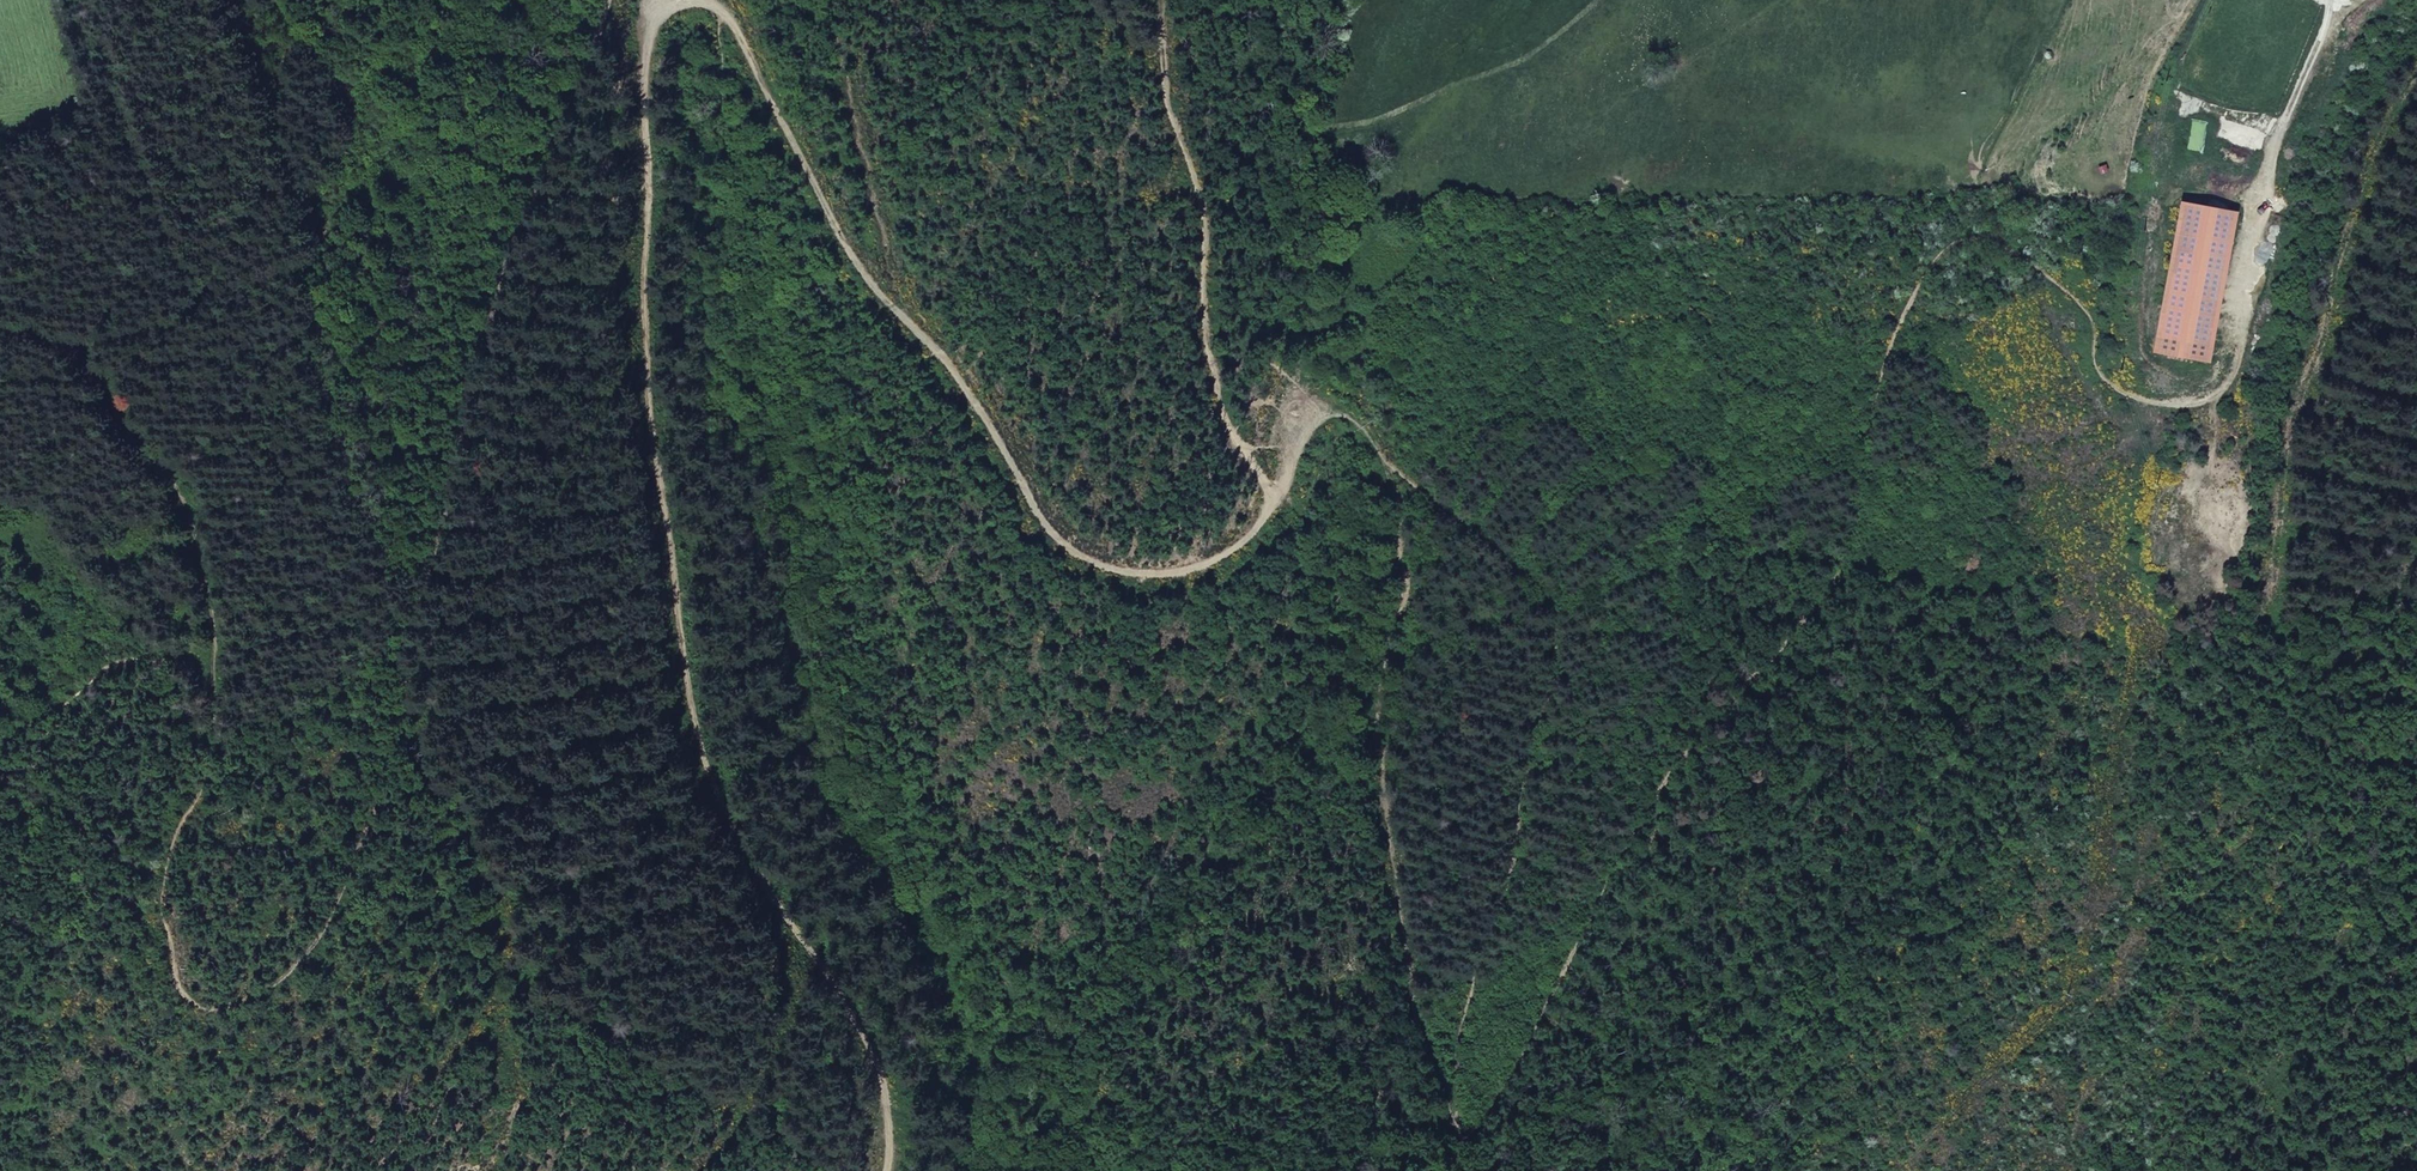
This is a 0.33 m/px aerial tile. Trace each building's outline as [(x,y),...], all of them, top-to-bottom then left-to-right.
[(2207,344),(2232,211),(2175,200),(2150,333),(2207,344)]
